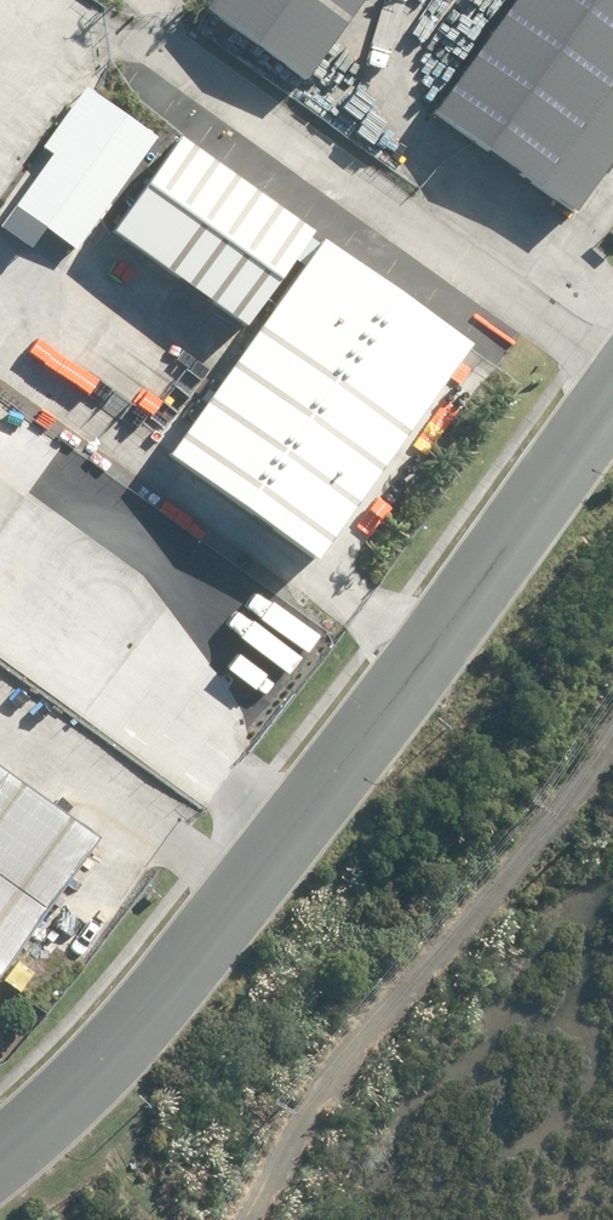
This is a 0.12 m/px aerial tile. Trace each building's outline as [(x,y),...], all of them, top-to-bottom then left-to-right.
[(207,6),(307,81),(366,0),(211,0),(207,6)] [(434,114),(576,213),(612,162),(612,0),(517,0),(434,114)] [(71,252),(151,139),(81,90),(38,149),(48,156),(10,209),(71,252)] [(169,141),(101,235),(233,329),(300,235),(169,141)] [(303,562),(455,349),(310,246),(157,459),(303,562)] [(0,774),(0,953),(85,834),(0,774)] [(145,1169),(158,1182),(168,1172),(156,1159),(145,1169)]
